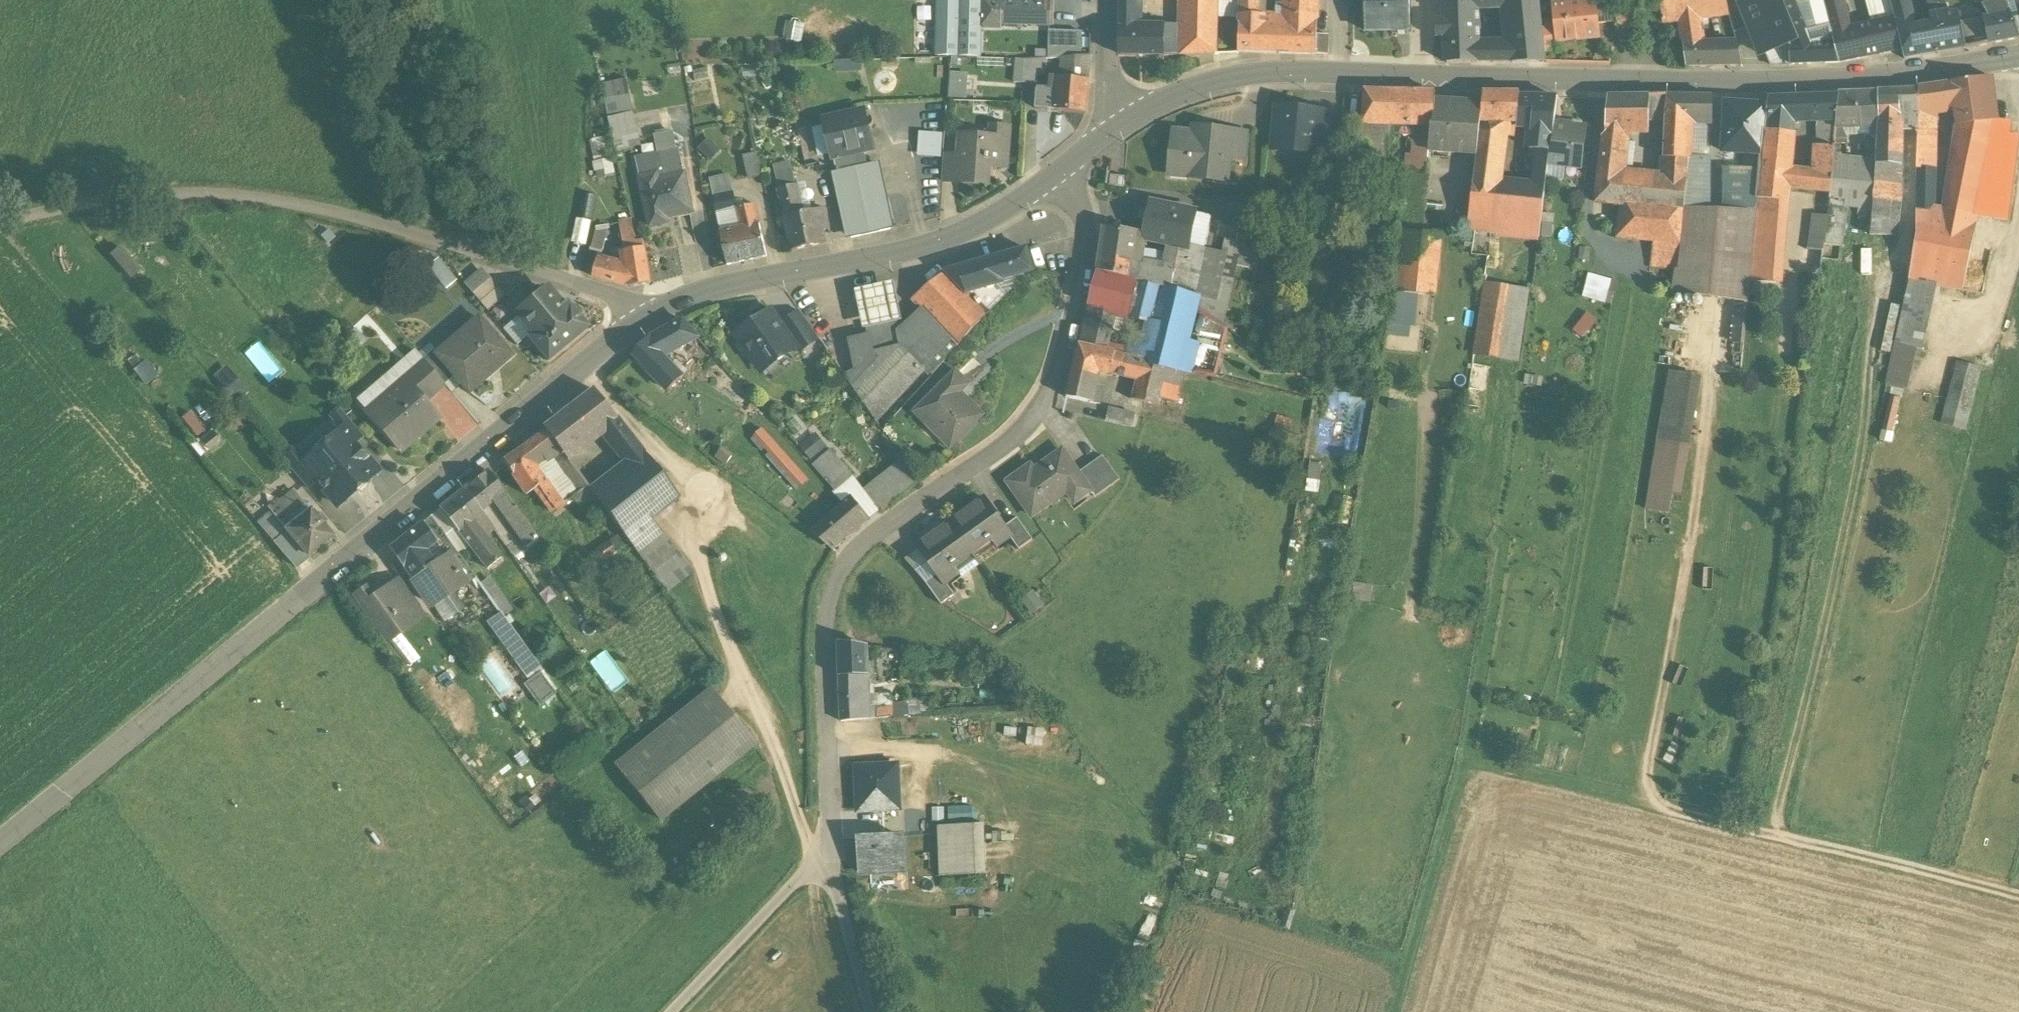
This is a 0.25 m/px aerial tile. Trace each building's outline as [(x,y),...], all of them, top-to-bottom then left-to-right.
[(937,55),(981,56),(981,28),(1001,29),(1001,24),(1049,26),(1050,1),(997,0),(938,0),(937,55)] [(1120,29),(1138,29),(1139,12),(1140,12),(1140,0),(1120,0),(1120,29)] [(1182,24),(1181,26),(1175,26),(1175,31),(1164,31),(1164,56),(1215,53),(1216,12),(1241,13),(1241,0),(1183,0),(1182,24)] [(1283,15),(1280,15),(1280,20),(1270,20),(1270,26),(1265,25),(1266,16),(1260,16),(1261,0),(1241,0),(1241,13),(1239,52),(1315,55),(1316,36),(1318,0),(1283,0),(1283,15)] [(1366,31),(1410,30),(1409,0),(1365,0),(1366,31)] [(1444,7),(1444,8),(1474,6),(1509,5),(1513,10),(1510,45),(1493,45),(1493,63),(1545,62),(1541,24),(1539,0),(1444,0),(1444,7)] [(1552,4),(1554,22),(1556,42),(1557,42),(1600,37),(1596,0),(1592,0),(1552,4)] [(1619,27),(1637,25),(1633,0),(1616,0),(1619,27)] [(1662,23),(1679,21),(1697,17),(1728,12),(1725,0),(1659,0),(1662,23)] [(1791,45),(1776,3),(1775,0),(1739,0),(1735,1),(1758,59),(1766,55),(1791,45)] [(1792,1),(1792,0),(1776,3),(1791,45),(1791,65),(1810,64),(1810,44),(1792,1)] [(1816,22),(1827,19),(1822,0),(1810,0),(1816,22)] [(1835,0),(1822,0),(1827,19),(1831,33),(1842,30),(1843,29),(1835,0)] [(1907,0),(1889,0),(1894,18),(1894,19),(1902,50),(1904,59),(1922,56),(1918,35),(1915,29),(1907,0)] [(1934,14),(1948,12),(1944,0),(1928,0),(1934,14)] [(1983,18),(1982,19),(1972,21),(1972,22),(1977,46),(2018,38),(2018,36),(2010,14),(2006,3),(2006,2),(2005,0),(1980,0),(1988,17),(1983,18)] [(2006,2),(2006,3),(2010,14),(2018,12),(2018,8),(2017,0),(2005,0),(2006,2)] [(1474,6),(1444,8),(1445,20),(1436,20),(1437,37),(1445,37),(1447,63),(1493,63),(1493,45),(1476,45),(1474,6)] [(1934,14),(1929,15),(1933,32),(1918,35),(1922,56),(1965,49),(1959,24),(1956,13),(1950,14),(1948,12),(1934,14)] [(1697,17),(1679,21),(1685,67),(1741,67),(1736,42),(1701,44),(1697,17)] [(1894,18),(1871,23),(1879,54),(1902,50),(1894,19),(1894,18)] [(1554,22),(1541,24),(1544,50),(1558,48),(1557,42),(1556,42),(1554,22)] [(1972,22),(1959,24),(1965,49),(1977,46),(1972,22)] [(1843,29),(1842,30),(1831,33),(1834,43),(1839,62),(1879,54),(1871,23),(1843,29)] [(1138,29),(1120,29),(1119,55),(1164,56),(1164,31),(1164,30),(1138,29)] [(1081,32),(1049,31),(1048,58),(1080,56),(1081,32)] [(1328,36),(1316,36),(1315,55),(1327,55),(1328,36)] [(1834,43),(1823,44),(1825,63),(1839,63),(1839,62),(1834,43)] [(1823,44),(1810,44),(1810,64),(1825,63),(1823,44)] [(1791,45),(1766,55),(1770,65),(1791,65),(1791,45)] [(1091,57),(1061,58),(1059,78),(1051,78),(1050,91),(1038,90),(1036,108),(1056,110),(1056,111),(1086,114),(1091,57)] [(1046,59),(1026,61),(1024,83),(1044,85),(1046,59)] [(859,60),(836,61),(836,72),(859,72),(859,60)] [(950,99),(966,100),(967,74),(951,73),(950,99)] [(1991,77),(1952,82),(1956,105),(1959,126),(1961,126),(1998,120),(1991,77)] [(1952,82),(1919,87),(1919,89),(1917,131),(1916,169),(1917,169),(1917,181),(1917,210),(1934,210),(1936,157),(1934,108),(1956,105),(1952,82)] [(1919,89),(1878,91),(1880,127),(1879,127),(1878,135),(1875,172),(1872,200),(1900,201),(1902,131),(1917,131),(1919,89)] [(1392,91),(1364,90),(1360,169),(1388,170),(1389,154),(1394,154),(1395,143),(1389,143),(1390,123),(1392,91)] [(1434,92),(1392,91),(1390,123),(1415,124),(1431,124),(1432,124),(1433,100),(1434,92)] [(1878,91),(1856,92),(1858,127),(1860,134),(1878,135),(1879,127),(1880,127),(1878,91)] [(1520,93),(1483,92),(1482,104),(1481,120),(1479,120),(1479,122),(1506,123),(1517,123),(1520,96),(1520,93)] [(1856,92),(1839,93),(1836,129),(1843,128),(1858,127),(1856,92)] [(1838,95),(1768,97),(1765,129),(1764,129),(1763,141),(1791,144),(1793,121),(1816,121),(1817,127),(1817,145),(1835,146),(1835,144),(1836,129),(1839,93),(1838,93),(1838,95)] [(1535,97),(1520,96),(1517,123),(1531,123),(1535,97)] [(1650,96),(1608,97),(1605,130),(1624,129),(1649,129),(1649,122),(1650,96)] [(1667,96),(1650,96),(1649,122),(1664,123),(1665,118),(1666,118),(1667,96)] [(1712,97),(1667,96),(1666,118),(1665,118),(1664,123),(1663,146),(1686,148),(1688,119),(1711,119),(1712,97)] [(1557,97),(1535,97),(1531,123),(1528,148),(1538,150),(1550,151),(1551,136),(1553,137),(1554,124),(1557,97)] [(1482,104),(1433,100),(1432,124),(1431,124),(1428,151),(1477,154),(1481,122),(1479,122),(1479,120),(1481,120),(1482,104)] [(1762,157),(1763,141),(1764,129),(1765,103),(1723,100),(1722,119),(1720,154),(1762,157)] [(1316,111),(1277,107),(1273,149),(1312,153),(1313,143),(1316,111)] [(864,111),(824,120),(826,126),(832,154),(833,158),(864,152),(872,150),(864,111)] [(1331,112),(1316,111),(1313,143),(1327,144),(1331,112)] [(634,114),(608,118),(616,152),(633,149),(631,141),(640,139),(634,114)] [(1961,126),(1955,154),(1954,167),(1950,209),(1953,213),(1978,217),(2007,221),(2018,136),(2018,135),(2009,134),(2011,122),(1998,120),(1961,126)] [(1534,187),(1498,184),(1506,123),(1481,122),(1477,154),(1474,177),(1468,226),(1467,230),(1496,234),(1539,238),(1545,189),(1534,187)] [(1414,138),(1410,166),(1405,166),(1404,171),(1425,174),(1427,159),(1428,151),(1431,124),(1415,124),(1414,138)] [(1585,128),(1554,124),(1553,137),(1551,136),(1550,151),(1548,163),(1580,167),(1585,128)] [(826,126),(812,129),(818,157),(832,154),(826,126)] [(1843,128),(1836,129),(1835,144),(1847,144),(1845,137),(1843,128)] [(1211,135),(1174,132),(1169,175),(1226,181),(1228,159),(1231,132),(1231,131),(1229,131),(1229,132),(1213,130),(1214,130),(1212,129),(1211,135)] [(1624,141),(1624,129),(1605,130),(1597,202),(1622,204),(1618,237),(1654,241),(1680,243),(1690,159),(1664,158),(1663,178),(1625,174),(1620,170),(1624,141)] [(918,155),(941,158),(944,134),(920,131),(918,155)] [(1244,133),(1231,132),(1228,159),(1243,161),(1246,133),(1244,133)] [(617,176),(608,133),(589,137),(598,180),(617,176)] [(661,154),(662,162),(681,158),(679,150),(677,150),(673,134),(657,138),(661,154)] [(1008,139),(962,135),(961,156),(959,182),(986,184),(987,166),(1006,168),(1008,139)] [(701,150),(712,160),(720,152),(709,141),(701,150)] [(1791,144),(1763,141),(1762,157),(1758,199),(1784,202),(1786,187),(1787,187),(1789,168),(1791,144)] [(1814,172),(1802,170),(1800,189),(1831,192),(1834,154),(1835,146),(1817,145),(1814,172)] [(1686,148),(1663,146),(1663,158),(1664,158),(1690,159),(1689,158),(1686,158),(1686,148)] [(1550,151),(1538,150),(1534,187),(1545,189),(1548,163),(1550,151)] [(864,152),(833,158),(836,171),(866,164),(864,152)] [(661,154),(636,159),(639,177),(656,173),(658,180),(685,174),(681,158),(662,162),(661,154)] [(757,154),(743,157),(748,178),(762,175),(757,154)] [(1850,160),(1839,159),(1840,154),(1834,154),(1831,192),(1831,199),(1846,200),(1872,203),(1872,200),(1875,172),(1868,171),(1863,173),(1849,174),(1850,160)] [(961,156),(944,155),(942,181),(959,182),(961,156)] [(1710,209),(1710,158),(1689,158),(1690,159),(1680,243),(1677,269),(1674,269),(1670,292),(1748,302),(1750,281),(1750,280),(1757,215),(1710,209)] [(866,164),(836,171),(851,238),(890,229),(875,163),(866,164)] [(1802,170),(1789,168),(1787,187),(1800,189),(1802,170)] [(1425,174),(1404,171),(1400,211),(1399,225),(1398,229),(1399,233),(1418,235),(1425,174)] [(656,173),(639,177),(650,227),(668,223),(667,218),(692,212),(685,174),(658,180),(656,173)] [(1124,177),(1111,175),(1109,186),(1123,187),(1124,177)] [(1474,177),(1462,176),(1459,197),(1460,197),(1457,224),(1468,226),(1474,177)] [(802,213),(796,185),(779,189),(785,217),(784,217),(792,251),(825,243),(822,227),(828,226),(824,208),(802,213)] [(733,193),(713,197),(716,214),(737,210),(733,193)] [(1831,199),(1830,198),(1828,217),(1827,217),(1824,236),(1825,236),(1824,244),(1840,247),(1846,200),(1831,199)] [(1784,202),(1758,199),(1757,215),(1750,280),(1750,281),(1776,283),(1784,202)] [(1900,201),(1872,200),(1872,203),(1873,203),(1870,235),(1897,236),(1900,201)] [(1195,213),(1151,204),(1144,237),(1153,239),(1152,241),(1168,244),(1168,243),(1188,247),(1195,213)] [(759,224),(755,206),(737,210),(740,228),(720,232),(727,265),(766,257),(760,224),(759,224)] [(1400,211),(1378,209),(1376,223),(1380,223),(1399,225),(1400,211)] [(737,210),(716,214),(720,232),(740,228),(737,210)] [(1934,210),(1917,210),(1916,237),(1909,279),(1937,285),(1963,290),(1978,217),(1953,213),(1934,210)] [(1814,216),(1809,249),(1807,249),(1804,272),(1821,274),(1824,244),(1825,236),(1824,236),(1827,217),(1814,216)] [(1399,225),(1380,223),(1379,234),(1399,236),(1399,233),(1398,229),(1399,225)] [(634,228),(628,229),(627,224),(620,225),(625,252),(645,249),(644,241),(636,242),(634,228)] [(1139,232),(1104,228),(1098,271),(1130,279),(1135,264),(1139,232)] [(1418,235),(1399,233),(1399,236),(1393,292),(1415,294),(1435,296),(1441,237),(1418,235)] [(1188,247),(1168,243),(1168,244),(1162,268),(1158,286),(1162,287),(1195,296),(1197,296),(1226,303),(1235,266),(1240,242),(1226,239),(1222,254),(1188,247)] [(1680,243),(1654,241),(1652,266),(1674,269),(1677,269),(1680,243)] [(1254,245),(1240,242),(1235,266),(1249,269),(1254,245)] [(108,256),(130,279),(140,270),(118,247),(108,256)] [(645,249),(625,252),(627,263),(612,264),(598,260),(593,277),(631,287),(651,284),(645,249)] [(1027,249),(946,271),(945,270),(944,272),(945,272),(987,315),(1006,296),(997,285),(1003,283),(1002,280),(1033,271),(1027,249)] [(427,266),(445,287),(456,277),(439,256),(427,266)] [(1485,258),(1474,352),(1491,354),(1522,358),(1530,288),(1506,285),(1508,277),(1499,276),(1501,260),(1485,258)] [(1162,268),(1135,264),(1130,279),(1138,281),(1158,286),(1162,268)] [(1249,269),(1235,266),(1226,303),(1225,307),(1239,311),(1249,269)] [(464,285),(471,294),(489,278),(482,269),(464,285)] [(945,272),(912,299),(922,309),(958,347),(987,315),(945,272)] [(1137,284),(1098,273),(1089,306),(1118,313),(1129,316),(1137,284)] [(1588,274),(1583,298),(1614,304),(1619,280),(1588,274)] [(505,296),(489,278),(471,294),(487,312),(505,296)] [(1909,280),(1895,343),(1916,349),(1923,351),(1937,285),(1909,279),(1909,280)] [(1158,286),(1138,281),(1137,284),(1129,316),(1140,318),(1153,321),(1162,287),(1158,286)] [(871,327),(896,322),(902,321),(894,282),(854,290),(863,329),(871,327)] [(1153,321),(1146,349),(1134,346),(1131,356),(1144,359),(1142,365),(1185,373),(1190,373),(1197,345),(1185,343),(1197,296),(1195,296),(1162,287),(1153,321)] [(537,301),(518,317),(531,333),(527,337),(548,361),(588,328),(577,315),(581,312),(576,306),(572,309),(566,302),(562,305),(551,293),(548,292),(545,292),(542,293),(539,295),(538,298),(537,301)] [(1415,294),(1393,292),(1389,323),(1413,326),(1415,294)] [(1118,313),(1089,306),(1080,344),(1108,351),(1118,313)] [(1735,308),(1730,341),(1742,343),(1747,310),(1735,308)] [(922,309),(898,331),(896,322),(871,327),(873,337),(869,337),(869,335),(849,340),(856,371),(845,377),(875,419),(922,369),(930,377),(958,347),(922,309)] [(770,311),(737,334),(742,342),(738,342),(747,357),(751,354),(759,366),(775,355),(778,360),(795,349),(796,348),(780,325),(770,311)] [(780,325),(796,348),(795,349),(798,353),(818,338),(800,311),(780,325)] [(1584,337),(1596,318),(1587,312),(1575,331),(1584,337)] [(371,349),(386,332),(367,316),(352,333),(371,349)] [(531,333),(518,317),(508,325),(522,341),(527,337),(531,333)] [(1140,318),(1134,346),(1146,349),(1153,321),(1140,318)] [(478,319),(437,354),(442,360),(441,361),(454,376),(468,392),(510,356),(478,319)] [(682,320),(663,331),(681,348),(690,339),(693,343),(698,338),(682,320)] [(663,331),(650,338),(661,349),(658,352),(664,358),(681,348),(663,331)] [(650,338),(632,356),(668,391),(682,377),(664,358),(658,352),(661,349),(650,338)] [(246,353),(269,384),(284,373),(261,342),(246,353)] [(1916,349),(1895,343),(1886,384),(1903,389),(1907,390),(1916,349)] [(1108,351),(1080,344),(1067,398),(1100,405),(1105,386),(1095,384),(1098,371),(1139,381),(1142,365),(1144,359),(1131,356),(1108,351)] [(434,351),(423,360),(424,362),(444,384),(454,376),(441,361),(442,360),(437,354),(434,351)] [(1474,352),(1464,415),(1482,418),(1491,354),(1474,352)] [(129,374),(141,388),(157,375),(145,360),(129,374)] [(424,362),(413,372),(431,393),(442,383),(424,362)] [(1957,362),(1941,424),(1965,430),(1981,368),(1957,362)] [(1185,373),(1142,365),(1139,381),(1134,401),(1159,405),(1160,401),(1178,404),(1185,373)] [(226,368),(213,378),(233,403),(246,393),(226,368)] [(956,371),(914,413),(927,426),(933,420),(956,443),(984,416),(961,393),(969,385),(956,371)] [(413,372),(366,413),(400,452),(438,419),(422,401),(431,393),(413,372)] [(1704,379),(1672,373),(1648,510),(1673,515),(1677,495),(1683,496),(1704,379)] [(1903,389),(1886,384),(1881,410),(1898,414),(1903,389)] [(593,389),(556,417),(579,447),(599,431),(600,432),(601,431),(600,430),(615,418),(593,389)] [(362,436),(339,410),(329,419),(342,433),(343,433),(353,444),(362,436)] [(1140,416),(1113,410),(1111,422),(1136,429),(1140,416)] [(190,412),(181,419),(196,438),(205,431),(190,412)] [(579,447),(556,417),(543,428),(545,431),(564,457),(579,447)] [(677,495),(615,418),(600,430),(601,431),(628,465),(591,494),(602,509),(624,537),(651,516),(677,495)] [(794,492),(808,482),(768,426),(754,436),(794,492)] [(564,457),(545,431),(531,440),(543,457),(547,462),(556,474),(570,465),(564,457)] [(214,433),(201,443),(208,452),(221,442),(214,433)] [(342,433),(327,446),(361,485),(377,472),(353,444),(343,433),(342,433)] [(815,436),(803,445),(811,457),(824,447),(815,436)] [(531,440),(520,449),(531,466),(543,457),(531,440)] [(309,462),(303,466),(316,481),(337,506),(361,485),(327,446),(309,462)] [(309,462),(296,447),(282,460),(307,489),(316,481),(303,466),(309,462)] [(520,449),(502,461),(526,495),(534,490),(543,483),(531,466),(520,449)] [(853,477),(831,450),(813,465),(835,490),(835,491),(853,477)] [(1062,451),(1034,471),(1030,466),(1008,482),(1032,517),(1068,492),(1075,503),(1090,492),(1091,492),(1078,474),(1062,451)] [(1103,456),(1078,474),(1091,492),(1090,492),(1094,498),(1120,480),(1103,456)] [(570,465),(556,474),(547,462),(543,457),(531,466),(543,483),(545,486),(548,484),(562,503),(572,496),(586,487),(570,465)] [(903,461),(864,491),(880,512),(919,482),(903,461)] [(488,471),(464,490),(481,513),(482,512),(493,503),(507,522),(518,538),(526,549),(527,548),(537,539),(488,471)] [(864,491),(853,477),(835,491),(835,490),(832,492),(842,504),(852,496),(858,505),(870,520),(880,512),(864,491)] [(548,484),(545,486),(543,483),(534,490),(550,513),(563,504),(562,503),(548,484)] [(586,487),(572,496),(589,519),(602,509),(591,494),(586,487)] [(481,513),(464,490),(440,509),(472,549),(486,538),(483,533),(472,520),(481,513)] [(296,493),(271,513),(286,531),(307,557),(331,537),(296,493)] [(858,505),(852,496),(842,504),(841,505),(810,531),(833,551),(870,520),(858,505)] [(984,499),(951,522),(978,560),(1010,537),(1011,537),(1005,527),(984,499)] [(507,522),(493,503),(482,512),(506,548),(518,538),(507,522)] [(271,513),(257,524),(273,542),(286,531),(271,513)] [(431,516),(417,528),(429,544),(433,541),(443,533),(431,516)] [(651,516),(624,537),(666,589),(693,568),(651,516)] [(1017,519),(1005,527),(1011,537),(1010,537),(1019,550),(1033,540),(1017,519)] [(951,522),(918,545),(938,574),(945,583),(946,583),(978,560),(951,522)] [(417,528),(390,549),(429,603),(444,592),(447,596),(465,584),(449,560),(447,561),(431,572),(417,552),(429,544),(417,528)] [(307,557),(286,531),(273,542),(294,567),(307,557)] [(443,533),(433,541),(447,561),(449,560),(458,554),(443,533)] [(486,538),(472,549),(483,564),(497,553),(486,538)] [(616,538),(595,551),(602,561),(623,548),(616,538)] [(537,539),(527,548),(536,559),(545,551),(537,539)] [(475,578),(458,554),(449,560),(465,584),(465,585),(475,578)] [(945,583),(938,574),(926,583),(941,605),(954,595),(946,583),(945,583)] [(510,610),(488,579),(480,585),(488,595),(502,615),(510,610)] [(398,582),(388,589),(402,608),(412,601),(398,582)] [(388,589),(373,599),(366,590),(355,598),(384,637),(409,618),(402,608),(388,589)] [(488,595),(477,603),(490,622),(490,625),(502,615),(488,595)] [(526,649),(502,615),(490,625),(489,625),(514,659),(526,649)] [(868,646),(838,642),(839,676),(869,675),(874,675),(874,663),(869,663),(868,646)] [(543,671),(526,649),(514,659),(529,681),(543,671)] [(869,675),(839,676),(841,722),(867,719),(866,694),(868,694),(869,675)] [(710,691),(616,766),(660,820),(754,745),(710,691)] [(896,768),(857,770),(859,809),(898,807),(896,768)] [(982,824),(937,825),(938,876),(984,875),(982,824)] [(902,838),(860,839),(862,873),(903,872),(902,838)]
